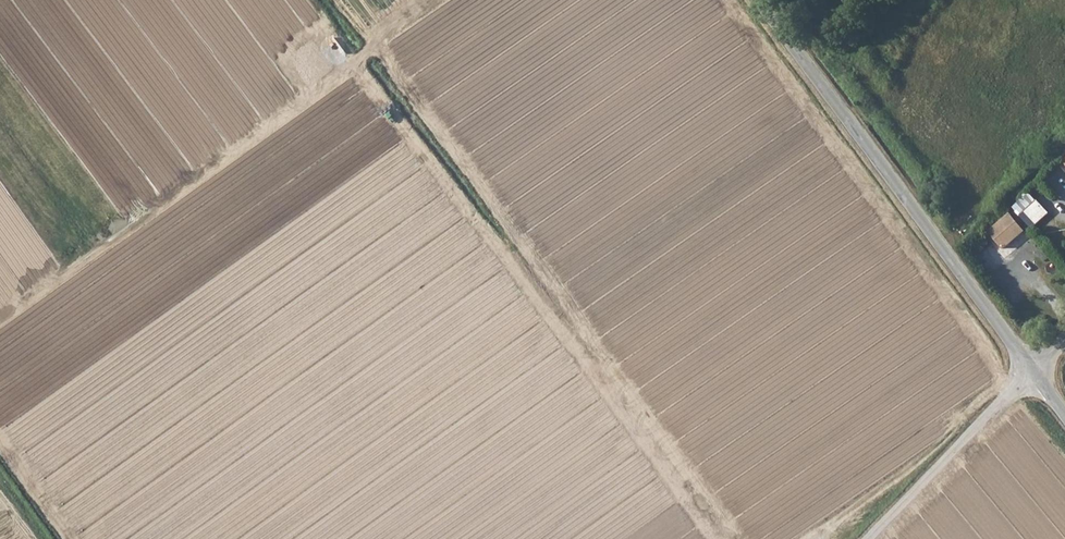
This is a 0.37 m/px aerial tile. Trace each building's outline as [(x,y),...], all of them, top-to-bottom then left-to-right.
[(1057,171),(1049,178),(1057,188),(1064,182),(1064,181),(1057,171)] [(1029,192),(1014,206),(1034,228),(1050,213),(1029,192)] [(1015,228),(1004,216),(992,226),(1003,238),(1015,228)] [(818,536),(813,530),(802,538),(814,538),(818,536)]
